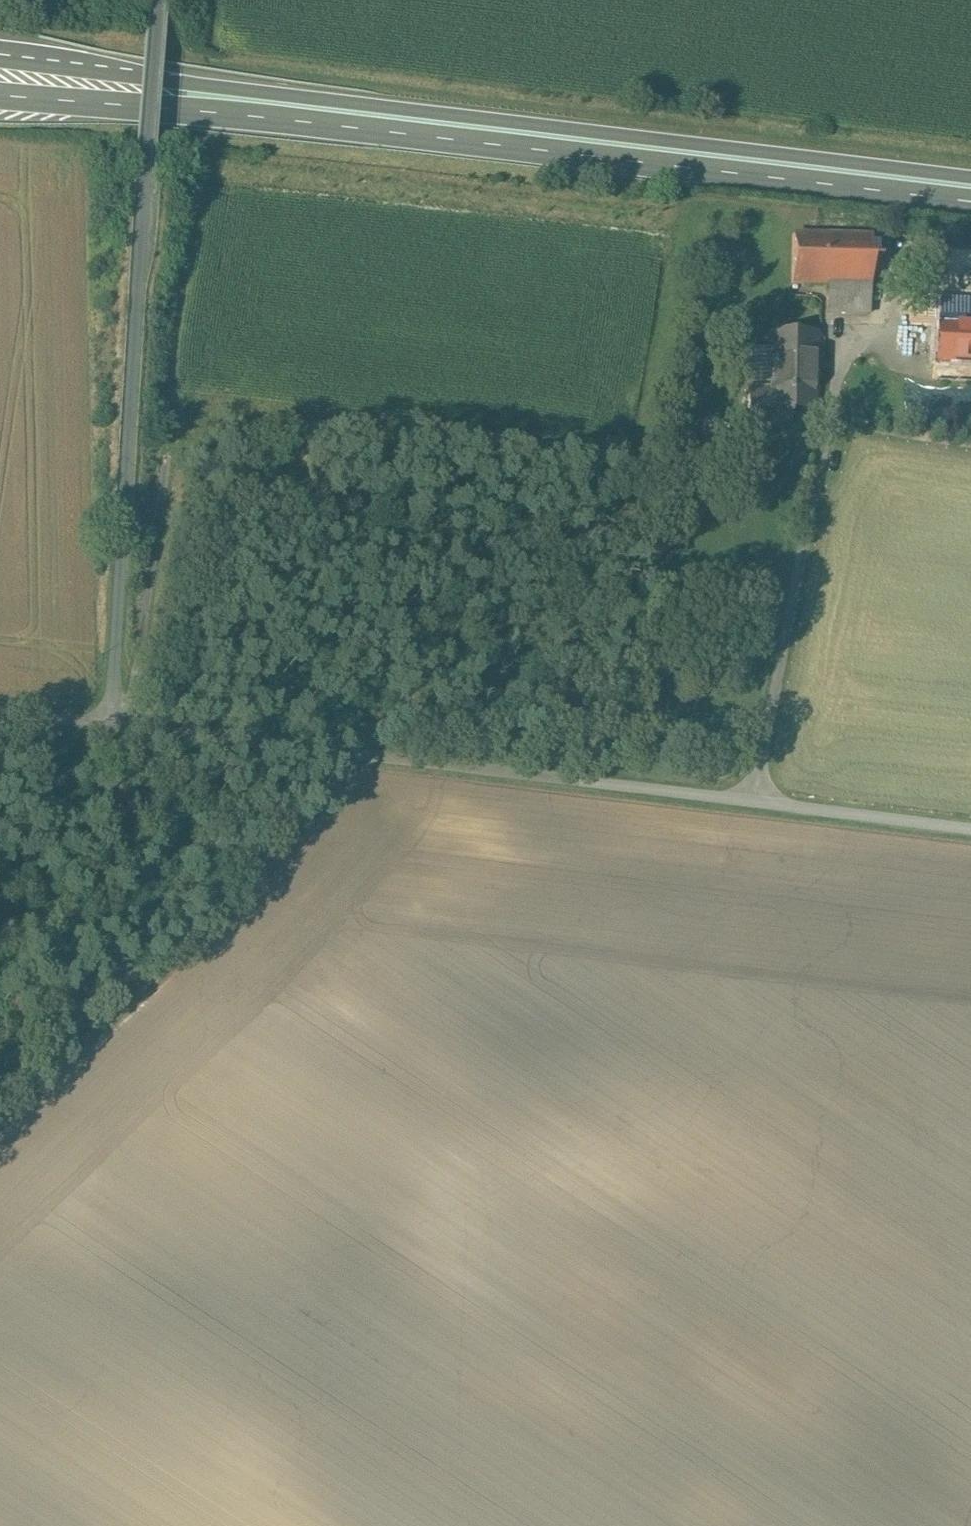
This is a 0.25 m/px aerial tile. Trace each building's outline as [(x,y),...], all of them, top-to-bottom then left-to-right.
[(793,233),(792,283),(827,284),(826,312),(869,313),(870,235),(793,233)] [(910,320),(938,322),(970,323),(970,299),(912,296),(910,320)] [(938,322),(935,379),(970,381),(970,323),(938,322)] [(816,334),(770,334),(770,349),(769,390),(769,409),(787,409),(811,409),(811,360),(815,360),(816,334)] [(752,390),(769,390),(770,349),(752,349),(752,390)] [(769,409),(769,390),(752,390),(748,390),(748,426),(787,426),(787,409),(769,409)]
